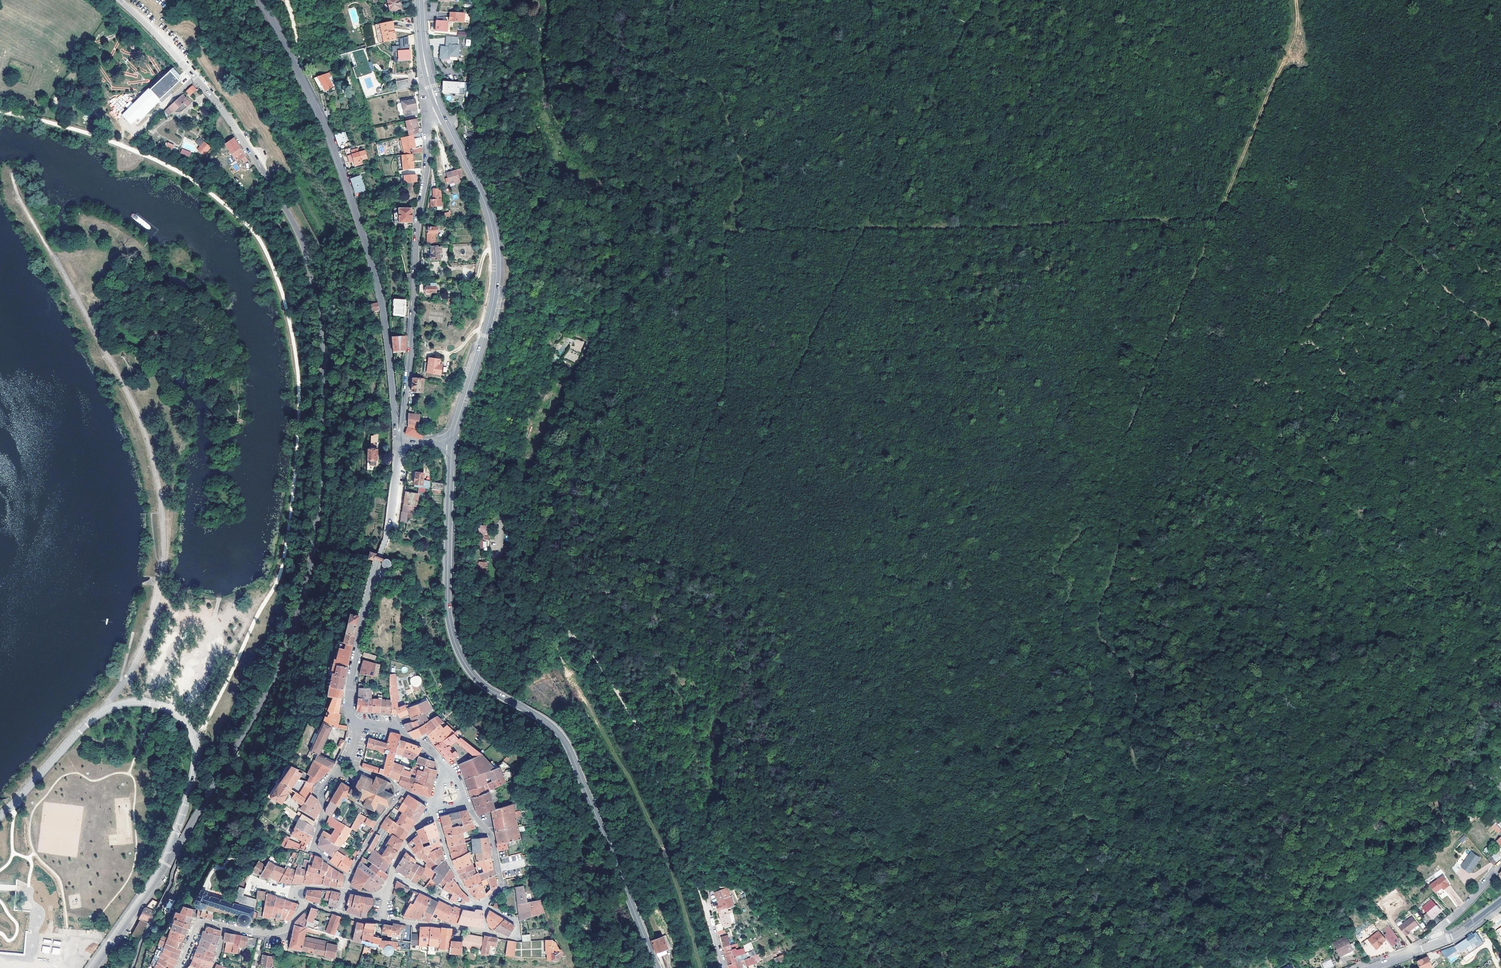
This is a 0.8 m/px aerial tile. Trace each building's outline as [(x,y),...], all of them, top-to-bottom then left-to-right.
[(387,0),(389,11),(399,9),(397,0),(387,0)] [(125,26),(129,22),(116,10),(113,13),(125,26)] [(463,13),(449,12),(449,21),(463,22),(463,13)] [(392,20),(375,24),(374,25),(378,44),(396,39),(396,35),(394,35),(393,32),(391,32),(390,27),(393,27),(392,20)] [(447,31),(447,21),(436,21),(435,31),(447,31)] [(397,51),(409,51),(409,49),(408,49),(407,36),(399,38),(399,45),(391,46),(392,52),(397,51)] [(456,37),(446,36),(446,47),(441,47),(440,58),(449,58),(449,56),(458,56),(458,45),(456,45),(456,37)] [(367,51),(366,48),(350,52),(356,76),(370,72),(364,53),(367,51)] [(409,51),(397,51),(398,60),(410,59),(409,51)] [(137,117),(139,119),(159,99),(160,100),(170,91),(180,82),(177,78),(176,77),(175,76),(170,70),(168,71),(141,97),(140,97),(128,109),(121,116),(130,124),(137,117)] [(332,84),(335,83),(331,76),(332,76),(329,70),(317,76),(325,90),(333,86),(332,84)] [(394,86),(395,91),(409,88),(407,80),(396,82),(397,86),(394,86)] [(464,82),(443,81),(443,92),(458,93),(458,94),(463,95),(464,82)] [(195,88),(192,85),(186,91),(189,94),(195,89),(195,88)] [(170,91),(160,100),(162,102),(171,93),(170,91)] [(178,97),(165,110),(169,115),(173,111),(176,109),(178,112),(181,109),(182,109),(186,106),(187,106),(190,103),(186,99),(183,94),(179,98),(178,97)] [(404,117),(417,114),(414,99),(401,101),(401,103),(398,103),(397,106),(398,111),(400,112),(403,112),(404,117)] [(331,108),(324,111),(326,117),(334,115),(331,108)] [(416,119),(405,121),(407,126),(406,128),(406,130),(407,131),(409,136),(415,134),(415,130),(417,129),(418,129),(416,119)] [(343,132),(334,135),(338,144),(346,142),(343,132)] [(422,147),(422,144),(420,145),(418,136),(412,137),(413,145),(411,145),(412,149),(417,149),(418,148),(422,147)] [(244,155),(233,137),(224,143),(236,160),(244,155)] [(205,141),(198,148),(203,154),(210,147),(205,141)] [(168,142),(165,147),(171,150),(174,145),(168,142)] [(357,148),(350,150),(351,153),(351,154),(354,163),(354,162),(355,165),(362,163),(357,148)] [(182,149),(180,154),(190,157),(191,152),(182,149)] [(413,154),(401,155),(402,163),(414,161),(413,154)] [(414,161),(402,163),(402,170),(414,168),(414,161)] [(462,174),(460,168),(446,173),(448,178),(446,179),(448,183),(450,182),(450,183),(455,181),(456,183),(462,181),(461,179),(460,180),(459,176),(462,174)] [(416,174),(404,175),(404,183),(406,182),(411,182),(416,182),(416,174)] [(359,176),(351,179),(356,193),(364,190),(359,176)] [(431,206),(441,206),(441,197),(443,196),(442,190),(438,190),(437,189),(436,189),(433,189),(433,196),(436,197),(436,199),(431,200),(431,206)] [(412,223),(411,208),(394,208),(394,223),(412,223)] [(425,209),(423,220),(437,220),(437,208),(425,209)] [(427,243),(435,244),(435,234),(437,233),(437,228),(428,228),(428,233),(427,233),(427,243)] [(430,254),(430,260),(439,260),(439,254),(441,254),(441,249),(438,248),(438,247),(431,247),(431,254),(430,254)] [(430,266),(421,266),(421,274),(429,275),(430,266)] [(424,294),(427,295),(427,293),(433,293),(434,284),(429,284),(425,284),(424,294)] [(403,317),(408,317),(409,301),(395,300),(394,314),(403,315),(403,317)] [(406,337),(392,338),(394,354),(400,354),(400,350),(404,349),(406,337)] [(572,354),(569,352),(567,358),(576,361),(579,353),(573,351),(572,354)] [(427,364),(426,373),(440,375),(441,368),(439,368),(439,366),(439,361),(428,359),(427,364)] [(419,379),(412,378),(411,392),(417,393),(422,393),(424,379),(419,379)] [(408,413),(408,427),(418,430),(419,428),(419,413),(408,413)] [(405,434),(412,437),(413,436),(421,439),(422,436),(423,432),(418,430),(408,427),(405,434)] [(377,449),(367,449),(367,460),(369,460),(369,465),(375,465),(375,460),(376,460),(377,449)] [(418,487),(428,489),(429,485),(429,481),(422,480),(423,474),(416,473),(413,487),(418,487)] [(404,504),(402,504),(400,521),(406,522),(406,518),(411,518),(412,506),(416,506),(418,494),(405,492),(404,504)] [(376,554),(369,552),(367,558),(373,561),(374,558),(377,560),(381,561),(381,563),(381,565),(382,567),(384,569),(386,570),(389,569),(390,569),(392,567),(393,565),(393,564),(392,561),(390,559),(388,558),(387,558),(385,558),(384,559),(383,559),(378,558),(375,556),(376,554)] [(476,570),(476,572),(485,573),(486,563),(478,562),(477,570),(476,570)] [(358,616),(356,615),(357,609),(351,608),(343,640),(341,642),(352,646),(353,644),(355,633),(356,630),(356,628),(358,616)] [(341,642),(334,664),(337,665),(347,667),(349,660),(349,659),(352,646),(341,642)] [(375,660),(376,656),(364,652),(364,653),(363,657),(364,657),(375,660)] [(361,668),(359,674),(363,675),(365,675),(366,676),(376,677),(379,665),(363,660),(361,668)] [(346,672),(347,667),(337,665),(334,664),(332,674),(345,677),(346,672)] [(345,677),(332,674),(331,679),(344,683),(344,679),(345,677)] [(410,683),(411,684),(413,686),(415,686),(417,686),(418,686),(419,686),(420,685),(421,683),(422,681),(420,675),(418,674),(416,674),(414,675),(412,676),(411,677),(410,679),(410,681),(410,683)] [(398,715),(400,717),(407,714),(406,707),(405,705),(397,708),(397,701),(398,701),(397,691),(395,678),(389,678),(389,689),(389,700),(391,714),(394,714),(398,714),(398,715)] [(329,686),(342,689),(344,683),(331,679),(329,686)] [(341,694),(342,689),(329,686),(325,695),(330,698),(340,699),(341,694)] [(358,691),(358,698),(368,698),(370,698),(370,694),(373,694),(373,689),(365,688),(358,688),(358,691)] [(338,713),(340,699),(330,698),(323,724),(332,727),(337,728),(337,725),(339,714),(338,713)] [(361,711),(366,711),(368,698),(358,698),(356,711),(361,711)] [(375,712),(379,713),(380,699),(373,699),(372,712),(375,712)] [(386,713),(391,714),(389,700),(381,699),(380,699),(379,713),(386,713)] [(409,714),(428,705),(425,701),(417,704),(408,708),(409,713),(409,714)] [(410,717),(411,721),(414,720),(427,713),(429,711),(428,705),(409,714),(410,717)] [(416,721),(418,726),(427,721),(425,716),(428,715),(427,713),(414,720),(416,721)] [(436,716),(427,721),(418,726),(407,732),(414,739),(417,737),(425,733),(427,735),(439,725),(442,721),(436,716)] [(411,721),(403,724),(404,729),(407,732),(418,726),(416,721),(414,720),(411,721)] [(341,750),(340,748),(337,747),(331,761),(319,755),(332,727),(323,724),(309,752),(315,757),(303,775),(299,772),(297,777),(305,780),(313,784),(315,782),(324,775),(326,771),(329,770),(335,762),(336,760),(341,750)] [(431,741),(434,746),(453,732),(449,729),(445,732),(442,729),(439,725),(427,735),(430,739),(431,741)] [(474,757),(480,754),(460,738),(458,739),(454,735),(456,734),(454,731),(453,732),(434,746),(448,761),(454,757),(455,758),(458,756),(454,751),(451,754),(448,751),(450,749),(450,747),(449,746),(455,741),(474,757)] [(386,744),(385,750),(387,750),(386,752),(394,755),(399,740),(400,735),(390,732),(386,744)] [(369,738),(366,747),(378,750),(384,752),(385,750),(386,744),(369,738)] [(399,740),(394,755),(394,757),(401,760),(402,756),(405,742),(402,741),(399,740)] [(412,759),(414,755),(417,754),(421,748),(417,747),(409,743),(405,742),(402,756),(412,759)] [(389,771),(392,762),(394,757),(394,755),(386,752),(387,750),(385,750),(384,752),(378,750),(378,752),(383,754),(384,753),(387,754),(384,769),(380,768),(363,763),(361,768),(388,776),(389,771)] [(461,772),(465,779),(492,767),(481,755),(480,754),(474,757),(458,764),(461,772)] [(433,769),(435,762),(428,760),(425,759),(418,757),(416,762),(416,763),(425,766),(424,767),(433,769)] [(394,773),(395,773),(396,772),(400,774),(402,766),(399,764),(397,764),(394,773)] [(418,766),(413,764),(411,769),(410,773),(415,775),(417,771),(418,766)] [(288,765),(279,781),(290,788),(296,778),(297,777),(299,772),(288,765)] [(410,773),(411,769),(402,766),(400,774),(399,775),(401,776),(403,774),(409,776),(410,773)] [(481,779),(489,776),(491,781),(501,776),(498,767),(494,769),(492,767),(465,779),(466,785),(468,789),(483,784),(481,779)] [(429,783),(431,774),(422,772),(417,771),(415,775),(421,777),(419,780),(429,783)] [(374,781),(368,778),(367,777),(367,778),(361,775),(361,774),(360,774),(360,776),(358,780),(357,779),(357,781),(356,785),(354,790),(353,789),(352,790),(351,789),(348,794),(350,795),(351,796),(352,795),(357,798),(357,799),(358,800),(359,799),(358,802),(362,804),(362,805),(362,806),(363,806),(364,806),(372,810),(371,810),(372,811),(373,810),(376,811),(375,812),(376,812),(377,812),(379,813),(380,813),(382,810),(384,805),(385,806),(385,805),(387,806),(387,807),(388,807),(394,794),(392,794),(390,794),(390,793),(389,792),(389,793),(386,792),(390,783),(390,782),(389,783),(386,782),(386,781),(385,780),(385,781),(376,778),(377,777),(376,776),(376,777),(375,777),(375,778),(374,781)] [(414,778),(409,776),(403,774),(401,776),(398,782),(397,784),(403,787),(411,792),(414,778)] [(424,795),(425,796),(426,791),(417,788),(419,780),(421,777),(415,775),(414,778),(411,792),(424,795)] [(490,789),(491,789),(494,788),(507,782),(506,781),(504,781),(501,776),(491,781),(486,782),(489,789),(490,789)] [(312,788),(313,784),(305,780),(303,784),(312,788)] [(427,787),(429,783),(419,780),(417,788),(426,791),(427,787)] [(281,804),(288,791),(290,788),(279,781),(269,798),(281,804)] [(348,794),(351,789),(340,782),(331,799),(325,793),(324,796),(325,801),(328,804),(326,808),(325,813),(326,814),(329,816),(341,798),(345,800),(348,794)] [(311,795),(312,788),(303,784),(298,793),(306,798),(309,794),(311,795)] [(470,794),(471,798),(487,791),(486,789),(485,790),(483,784),(468,789),(470,794)] [(494,810),(494,809),(489,794),(488,792),(489,791),(488,790),(487,791),(471,798),(472,801),(473,803),(477,815),(491,811),(494,810)] [(298,793),(295,791),(293,793),(290,799),(301,803),(302,804),(306,798),(298,793)] [(317,800),(311,795),(309,794),(306,798),(302,804),(301,806),(300,808),(304,812),(315,818),(317,814),(321,808),(317,800)] [(413,811),(420,802),(408,794),(407,796),(405,799),(402,797),(398,801),(402,804),(413,811)] [(424,808),(425,806),(420,802),(413,811),(402,804),(397,810),(401,813),(402,814),(415,822),(417,819),(420,814),(424,808)] [(280,807),(289,813),(291,810),(282,804),(280,807)] [(492,814),(493,818),(514,812),(512,804),(494,809),(494,810),(491,811),(492,814)] [(299,818),(304,821),(305,817),(297,812),(296,814),(291,810),(289,813),(298,819),(299,818)] [(458,812),(463,825),(471,822),(469,816),(466,810),(458,812)] [(494,824),(495,831),(517,828),(514,817),(519,816),(518,811),(514,812),(493,818),(494,824)] [(449,814),(452,823),(458,821),(460,826),(463,825),(458,812),(454,813),(449,814)] [(367,817),(358,813),(355,819),(360,821),(364,823),(367,817)] [(415,822),(402,814),(399,818),(395,823),(408,832),(413,825),(415,822)] [(440,817),(443,825),(452,823),(449,814),(444,815),(441,816),(441,815),(439,815),(439,817),(440,817)] [(304,821),(313,826),(313,824),(314,822),(305,817),(304,821)] [(329,817),(327,821),(326,825),(336,829),(334,833),(332,833),(331,835),(333,836),(330,842),(339,847),(347,832),(350,828),(329,817)] [(376,822),(367,817),(364,823),(370,826),(372,827),(373,826),(376,822)] [(395,823),(386,817),(380,827),(392,835),(385,845),(387,846),(380,856),(389,862),(396,852),(403,842),(402,841),(408,832),(395,823)] [(1491,827),(1497,832),(1500,828),(1500,817),(1491,827)] [(294,827),(312,835),(313,829),(313,826),(304,821),(299,818),(298,819),(294,827)] [(360,821),(355,819),(350,828),(355,831),(360,821)] [(462,832),(475,829),(473,825),(471,822),(463,825),(460,826),(458,821),(452,823),(443,825),(444,830),(445,836),(462,832)] [(424,827),(428,841),(429,845),(438,842),(437,836),(437,835),(434,822),(428,825),(424,827)] [(309,840),(312,835),(294,827),(290,835),(302,840),(307,844),(309,840)] [(424,827),(416,831),(418,835),(421,844),(428,841),(424,827)] [(497,840),(497,843),(506,842),(519,839),(518,831),(523,829),(522,827),(517,828),(495,831),(495,834),(497,840)] [(317,846),(332,857),(336,851),(339,848),(339,847),(330,842),(333,836),(331,835),(323,830),(318,840),(319,841),(317,846)] [(464,843),(462,832),(445,836),(447,841),(449,847),(464,843)] [(379,836),(376,834),(369,847),(371,848),(379,836)] [(409,846),(414,853),(423,847),(421,844),(418,835),(412,839),(412,840),(408,844),(409,846)] [(1462,844),(1468,838),(1464,835),(1458,841),(1462,844)] [(473,853),(475,861),(490,858),(488,843),(488,837),(477,838),(471,839),(471,840),(473,851),(473,853)] [(304,850),(305,848),(299,845),(285,838),(281,846),(285,848),(295,849),(304,850)] [(52,853),(53,841),(41,840),(40,852),(52,853)] [(63,855),(77,857),(78,847),(63,846),(63,843),(63,842),(58,842),(57,850),(64,851),(63,855)] [(423,847),(425,854),(428,853),(440,848),(439,845),(438,842),(429,845),(423,847)] [(498,851),(505,849),(507,848),(506,842),(497,843),(496,844),(497,847),(498,851)] [(464,843),(449,847),(451,854),(452,860),(468,852),(464,843)] [(418,857),(420,857),(425,854),(423,847),(414,853),(416,855),(418,857)] [(339,848),(336,851),(348,858),(349,855),(339,848)] [(440,848),(428,853),(435,863),(442,854),(441,849),(440,848)] [(1493,865),(1500,857),(1500,849),(1500,848),(1488,859),(1493,865)] [(503,867),(509,865),(505,849),(498,851),(503,867)] [(380,856),(373,850),(371,853),(367,860),(384,872),(386,868),(388,865),(389,862),(380,856)] [(348,869),(352,861),(348,858),(336,851),(332,857),(329,861),(336,866),(347,872),(348,869)] [(471,857),(470,854),(469,852),(468,852),(452,860),(454,865),(456,869),(470,863),(468,858),(471,857)] [(426,866),(436,873),(439,868),(435,863),(428,853),(425,854),(420,857),(423,860),(426,863),(425,865),(426,866)] [(1470,873),(1479,859),(1471,853),(1461,867),(1470,873)] [(435,863),(439,868),(444,860),(443,856),(442,854),(435,863)] [(318,872),(322,861),(322,860),(319,857),(318,857),(315,856),(311,865),(308,864),(307,867),(306,869),(316,871),(318,872)] [(387,874),(385,873),(384,872),(367,860),(362,857),(360,862),(384,880),(385,877),(387,874)] [(408,860),(403,857),(400,861),(411,868),(414,864),(408,860)] [(477,873),(478,875),(492,869),(491,865),(490,858),(475,861),(476,866),(475,867),(476,868),(477,873)] [(264,866),(258,860),(251,870),(252,871),(255,872),(259,875),(264,866)] [(435,881),(437,883),(441,879),(449,869),(447,866),(444,860),(439,868),(436,873),(432,879),(435,881)] [(278,867),(267,861),(264,866),(259,875),(264,877),(268,878),(269,877),(273,870),(276,871),(278,867)] [(325,874),(328,866),(325,864),(322,861),(318,872),(325,874)] [(411,868),(400,861),(395,869),(400,872),(406,876),(411,868)] [(382,882),(384,880),(360,862),(358,867),(368,876),(380,884),(382,882)] [(473,869),(471,862),(470,863),(456,869),(459,875),(473,869)] [(301,865),(298,864),(297,868),(295,871),(292,882),(298,883),(303,883),(306,870),(300,868),(301,865)] [(408,877),(411,879),(419,866),(414,864),(411,868),(406,876),(408,877)] [(331,876),(333,869),(330,867),(328,866),(325,874),(331,876)] [(427,882),(430,878),(422,872),(424,869),(419,866),(411,879),(413,881),(416,883),(419,878),(427,882)] [(430,878),(432,879),(436,873),(426,866),(425,868),(424,869),(422,872),(430,878)] [(273,879),(279,881),(286,869),(283,868),(278,867),(276,871),(273,870),(269,877),(273,879)] [(286,869),(279,881),(282,882),(286,882),(292,869),(290,869),(287,867),(286,869)] [(368,876),(358,867),(354,875),(353,878),(364,883),(368,876)] [(292,882),(295,871),(292,869),(286,882),(288,883),(291,884),(292,882)] [(306,870),(303,883),(309,884),(312,884),(316,871),(306,869),(306,870)] [(441,879),(446,882),(448,884),(452,879),(454,877),(452,875),(449,869),(441,879)] [(463,879),(475,873),(473,869),(459,875),(460,877),(461,880),(463,879)] [(480,881),(486,878),(493,875),(493,872),(492,869),(478,875),(480,881)] [(316,871),(312,884),(319,884),(322,884),(325,874),(318,872),(316,871)] [(467,889),(480,881),(478,875),(477,873),(475,873),(463,879),(464,883),(467,889)] [(325,874),(322,884),(326,885),(329,886),(331,876),(325,874)] [(495,880),(493,875),(486,878),(491,890),(496,887),(496,886),(497,885),(495,880)] [(1434,893),(1441,888),(1442,889),(1449,884),(1442,875),(1434,881),(1428,886),(1434,893)] [(331,876),(329,886),(334,887),(336,887),(337,878),(331,876)] [(372,891),(374,889),(376,890),(380,884),(368,876),(364,883),(362,886),(364,888),(371,892),(372,891)] [(364,883),(353,878),(350,885),(355,887),(360,890),(362,886),(364,883)] [(428,887),(431,888),(435,881),(432,879),(430,878),(427,882),(425,885),(428,887)] [(486,895),(491,890),(486,878),(480,881),(467,889),(475,899),(481,897),(486,895)] [(449,889),(454,882),(453,881),(452,879),(448,884),(446,882),(442,889),(452,893),(453,892),(449,889)] [(393,894),(396,896),(400,891),(401,891),(401,890),(404,885),(397,881),(396,883),(393,894)] [(458,896),(460,891),(454,882),(449,889),(453,892),(452,893),(449,900),(455,902),(458,896)] [(531,884),(522,885),(527,902),(534,900),(533,894),(533,893),(531,884)] [(544,913),(544,912),(540,898),(534,900),(527,902),(522,885),(520,886),(515,887),(519,915),(520,920),(540,914),(544,913)] [(203,903),(239,915),(238,915),(237,917),(237,919),(237,920),(238,923),(240,924),(241,925),(243,925),(245,925),(246,925),(248,923),(249,921),(249,919),(249,917),(252,918),(253,910),(255,901),(255,900),(247,898),(246,899),(244,899),(242,898),(243,897),(244,890),(239,888),(236,901),(239,902),(239,905),(224,901),(206,895),(206,892),(200,890),(197,900),(196,900),(195,901),(195,903),(195,904),(195,905),(196,906),(197,907),(199,908),(200,908),(201,907),(202,906),(203,905),(203,903)] [(714,893),(718,902),(730,897),(726,888),(714,893)] [(1434,893),(1436,896),(1443,890),(1442,889),(1441,888),(1434,893)] [(261,891),(257,891),(256,893),(255,899),(262,901),(264,901),(266,893),(267,892),(261,891)] [(312,891),(307,891),(304,899),(319,903),(322,891),(316,891),(314,891),(312,891)] [(331,891),(327,891),(325,898),(329,899),(329,900),(327,905),(336,907),(340,894),(331,891)] [(424,911),(430,899),(422,895),(414,891),(408,902),(410,903),(414,905),(409,917),(414,918),(420,919),(424,911)] [(468,902),(469,899),(460,891),(458,896),(462,899),(466,901),(468,902)] [(271,895),(266,893),(264,901),(263,903),(263,906),(272,909),(276,897),(271,895)] [(357,895),(354,895),(351,904),(351,906),(357,907),(360,896),(357,895)] [(362,896),(360,896),(357,907),(357,909),(362,910),(366,897),(362,896)] [(272,909),(263,906),(263,907),(261,917),(269,918),(270,916),(275,917),(280,898),(277,897),(276,897),(272,909)] [(366,897),(362,910),(360,916),(367,917),(367,911),(373,903),(373,898),(369,898),(366,897)] [(730,897),(718,902),(720,906),(717,907),(718,911),(726,909),(727,909),(730,908),(733,906),(730,897)] [(170,911),(175,901),(169,898),(168,898),(163,908),(166,909),(169,911),(170,911)] [(280,918),(285,900),(281,899),(280,898),(275,917),(280,918)] [(1423,907),(1430,901),(1428,898),(1420,904),(1423,907)] [(144,909),(138,919),(140,920),(148,924),(154,912),(154,911),(158,903),(152,899),(144,909)] [(432,915),(437,902),(433,900),(430,899),(424,911),(432,915)] [(280,918),(284,920),(285,919),(291,902),(288,901),(285,900),(280,918)] [(437,917),(444,903),(439,901),(437,902),(432,915),(431,916),(436,920),(438,917),(437,917)] [(1439,911),(1430,901),(1423,907),(1422,907),(1431,918),(1436,915),(1436,914),(1439,911)] [(291,902),(285,919),(288,920),(294,912),(297,904),(294,903),(291,902)] [(403,916),(409,917),(414,905),(410,903),(403,916)] [(441,919),(449,906),(444,903),(437,917),(438,917),(441,919)] [(351,906),(351,904),(349,904),(348,905),(345,911),(351,913),(360,916),(362,910),(357,909),(357,907),(351,906)] [(446,921),(453,908),(451,907),(449,906),(441,919),(442,920),(446,921)] [(457,923),(462,910),(460,910),(453,907),(453,908),(446,921),(457,923)] [(313,923),(317,910),(313,909),(310,908),(307,916),(304,913),(295,922),(294,925),(307,928),(308,928),(310,922),(313,923)] [(202,916),(212,918),(213,915),(213,913),(199,909),(197,909),(197,910),(196,915),(202,916)] [(482,926),(483,911),(478,910),(476,909),(475,910),(474,911),(469,911),(469,912),(462,910),(457,923),(473,927),(482,926)] [(716,925),(717,932),(724,929),(725,929),(730,927),(730,924),(731,923),(729,915),(731,914),(730,910),(727,910),(727,909),(726,909),(718,911),(722,923),(716,925)] [(431,916),(432,915),(424,911),(420,919),(424,920),(429,922),(430,919),(431,916)] [(494,929),(497,924),(494,922),(496,915),(489,911),(486,917),(489,927),(491,928),(494,929)] [(183,914),(179,913),(177,919),(188,923),(189,920),(190,916),(183,914)] [(336,935),(341,917),(339,917),(332,914),(326,932),(336,935)] [(500,925),(503,919),(496,915),(494,922),(497,924),(500,925)] [(1497,926),(1500,923),(1500,916),(1499,916),(1496,918),(1497,919),(1493,922),(1497,926)] [(1418,925),(1416,923),(1412,917),(1407,921),(1398,928),(1405,936),(1405,937),(1410,934),(1409,932),(1418,925)] [(188,923),(177,919),(174,918),(172,923),(186,928),(187,925),(188,923)] [(508,936),(514,926),(503,919),(500,925),(497,924),(494,929),(500,932),(508,936)] [(140,920),(132,934),(140,940),(148,924),(140,920)] [(360,942),(364,925),(359,923),(356,922),(356,924),(352,940),(360,942)] [(372,936),(375,923),(370,923),(365,922),(364,925),(360,942),(364,943),(379,947),(380,940),(381,938),(372,936)] [(186,928),(172,923),(169,928),(172,929),(184,934),(185,931),(186,928)] [(391,936),(391,938),(390,941),(393,942),(394,940),(398,941),(401,941),(404,930),(406,929),(406,928),(406,926),(396,924),(393,923),(392,926),(383,924),(382,932),(387,933),(386,934),(387,936),(388,937),(389,937),(390,937),(391,936)] [(328,942),(307,937),(306,938),(305,942),(303,942),(304,938),(306,932),(307,928),(294,925),(290,943),(288,948),(300,951),(300,950),(324,955),(324,956),(334,958),(337,946),(328,943),(328,942)] [(219,931),(206,926),(205,929),(204,931),(204,932),(210,934),(218,936),(219,933),(219,931)] [(428,948),(430,927),(424,927),(420,927),(419,935),(411,935),(410,946),(428,948)] [(438,947),(440,929),(436,928),(430,927),(428,948),(428,951),(434,952),(435,946),(438,947)] [(411,935),(411,929),(406,928),(406,929),(404,930),(401,941),(405,941),(405,949),(410,950),(410,946),(411,935)] [(450,941),(452,929),(446,928),(440,928),(440,929),(438,947),(449,948),(450,941)] [(183,937),(184,934),(172,929),(169,937),(181,942),(183,937)] [(1384,938),(1377,929),(1366,938),(1374,948),(1378,945),(1377,945),(1381,942),(1380,941),(1384,938)] [(1399,941),(1391,930),(1383,936),(1391,946),(1399,941)] [(201,934),(200,938),(208,941),(210,934),(204,932),(204,931),(202,931),(201,934)] [(234,934),(224,932),(223,942),(225,942),(224,951),(237,953),(239,947),(241,936),(234,934)] [(1466,939),(1470,945),(1472,949),(1476,947),(1485,942),(1482,938),(1480,939),(1476,933),(1473,935),(1466,939)] [(217,939),(218,936),(210,934),(208,941),(215,944),(217,939)] [(481,950),(484,938),(473,936),(462,934),(462,942),(462,946),(481,950)] [(169,937),(163,935),(159,941),(180,949),(182,945),(183,942),(181,942),(169,937)] [(247,937),(241,936),(239,947),(245,948),(247,937)] [(494,955),(497,938),(488,937),(484,936),(484,938),(481,950),(481,954),(487,954),(489,945),(491,945),(490,955),(494,955)] [(651,942),(656,953),(666,949),(662,936),(651,941),(651,942)] [(725,951),(725,953),(731,951),(731,950),(736,949),(737,950),(739,950),(737,944),(730,945),(727,936),(721,938),(723,946),(725,951)] [(1345,936),(1332,943),(1339,957),(1352,950),(1345,936)] [(213,952),(215,944),(208,941),(200,938),(199,941),(196,940),(194,944),(195,944),(198,945),(205,949),(213,952)] [(329,938),(328,942),(328,943),(337,946),(339,940),(329,938)] [(551,944),(550,939),(544,939),(545,953),(546,953),(547,960),(558,960),(559,956),(561,956),(562,955),(562,953),(561,951),(560,950),(557,949),(557,947),(555,945),(553,945),(552,944),(551,944)] [(1468,947),(1470,945),(1466,939),(1455,945),(1460,952),(1468,947)] [(384,948),(383,949),(383,951),(384,952),(385,953),(386,954),(387,955),(389,955),(390,954),(392,953),(392,952),(393,950),(393,948),(399,949),(400,948),(400,947),(399,946),(398,946),(397,946),(398,941),(394,940),(393,942),(390,941),(380,940),(379,947),(384,948)] [(169,952),(179,953),(179,951),(180,949),(159,941),(157,945),(163,949),(169,952)] [(462,946),(462,942),(450,941),(449,948),(448,952),(461,953),(462,946)] [(743,946),(746,952),(754,948),(751,942),(743,946)] [(175,962),(177,959),(161,953),(163,949),(157,945),(154,954),(159,957),(173,965),(175,962)] [(204,954),(205,949),(198,945),(196,949),(195,951),(204,954)] [(169,952),(163,949),(161,953),(177,959),(178,956),(179,953),(169,952)] [(215,952),(213,952),(205,949),(204,954),(202,959),(212,962),(214,955),(215,952)] [(729,965),(737,962),(735,954),(743,952),(742,949),(739,950),(737,950),(736,949),(731,950),(731,951),(725,953),(727,958),(729,965)] [(261,960),(260,965),(270,967),(272,957),(262,955),(261,960)] [(193,956),(193,957),(191,956),(189,958),(192,960),(190,964),(199,967),(200,967),(209,967),(210,967),(212,962),(202,959),(193,956)] [(747,967),(744,967),(743,964),(746,964),(747,966),(755,964),(755,963),(757,962),(755,956),(744,960),(737,962),(729,965),(730,967),(747,967)] [(173,965),(159,957),(156,962),(166,967),(171,967),(172,967),(173,965)] [(1431,967),(1427,957),(1417,962),(1419,967),(1428,967),(1431,967)]
